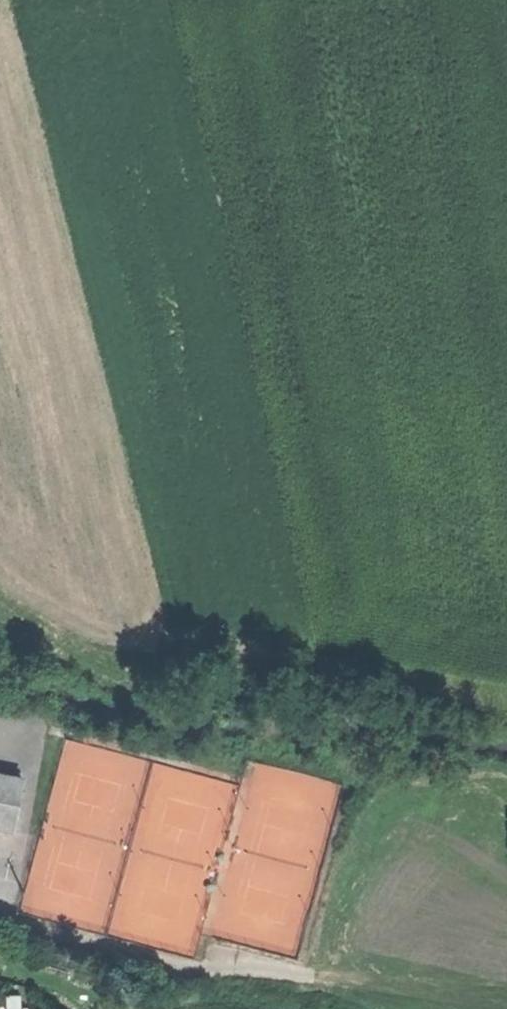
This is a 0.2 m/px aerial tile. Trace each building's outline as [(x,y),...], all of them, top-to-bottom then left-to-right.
[(16,833),(25,780),(0,776),(0,830),(16,833)]
